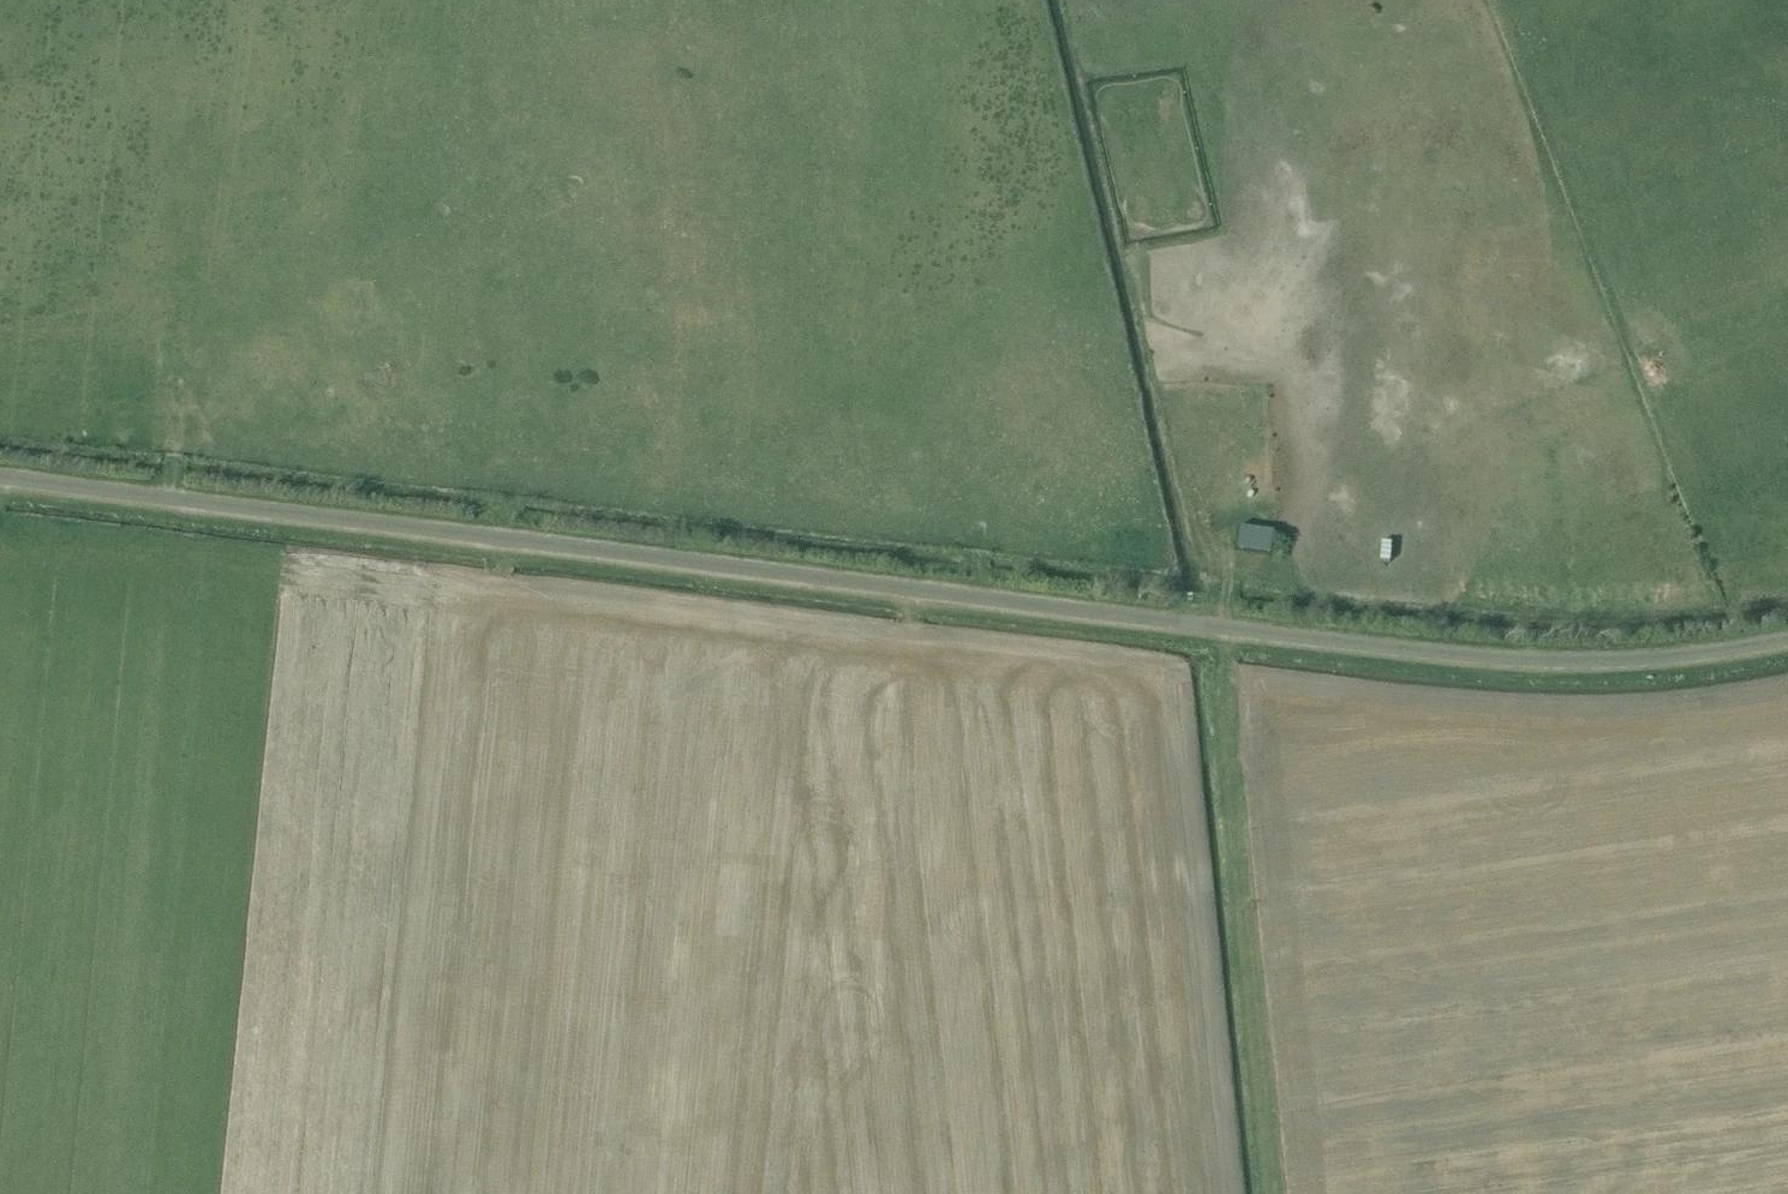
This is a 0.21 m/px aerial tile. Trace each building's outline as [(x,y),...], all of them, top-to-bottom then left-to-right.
[(1274,553),(1279,532),(1244,525),(1240,546),(1274,553)]
